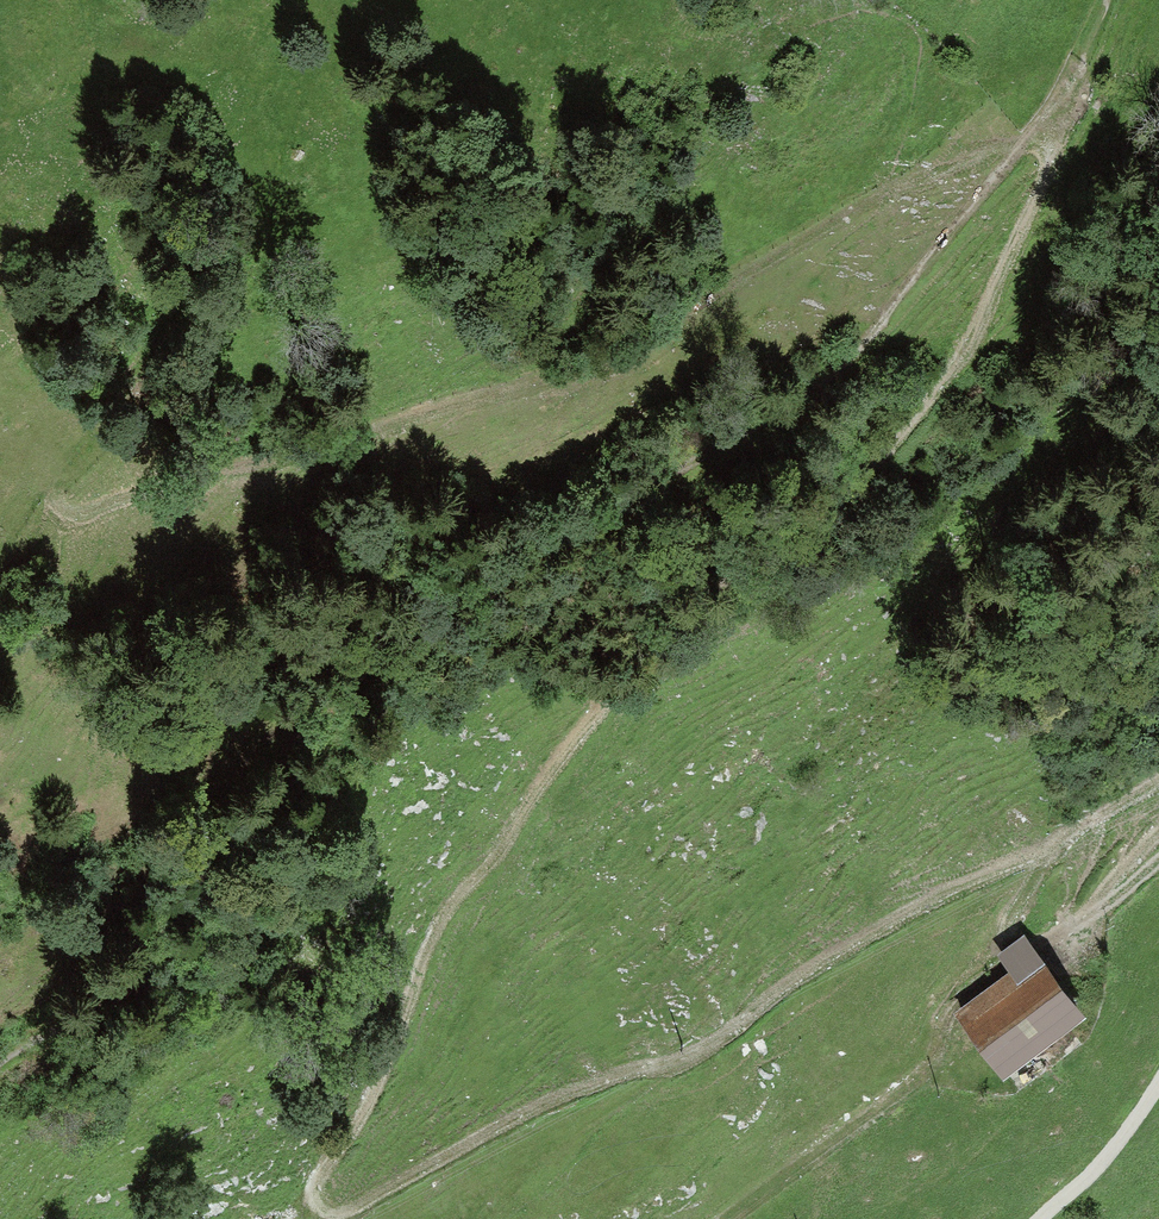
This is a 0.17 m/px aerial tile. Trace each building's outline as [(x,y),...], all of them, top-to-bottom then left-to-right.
[(1070,1007),(1020,943),(998,960),(1009,974),(955,1016),(994,1066),(1070,1007)]
